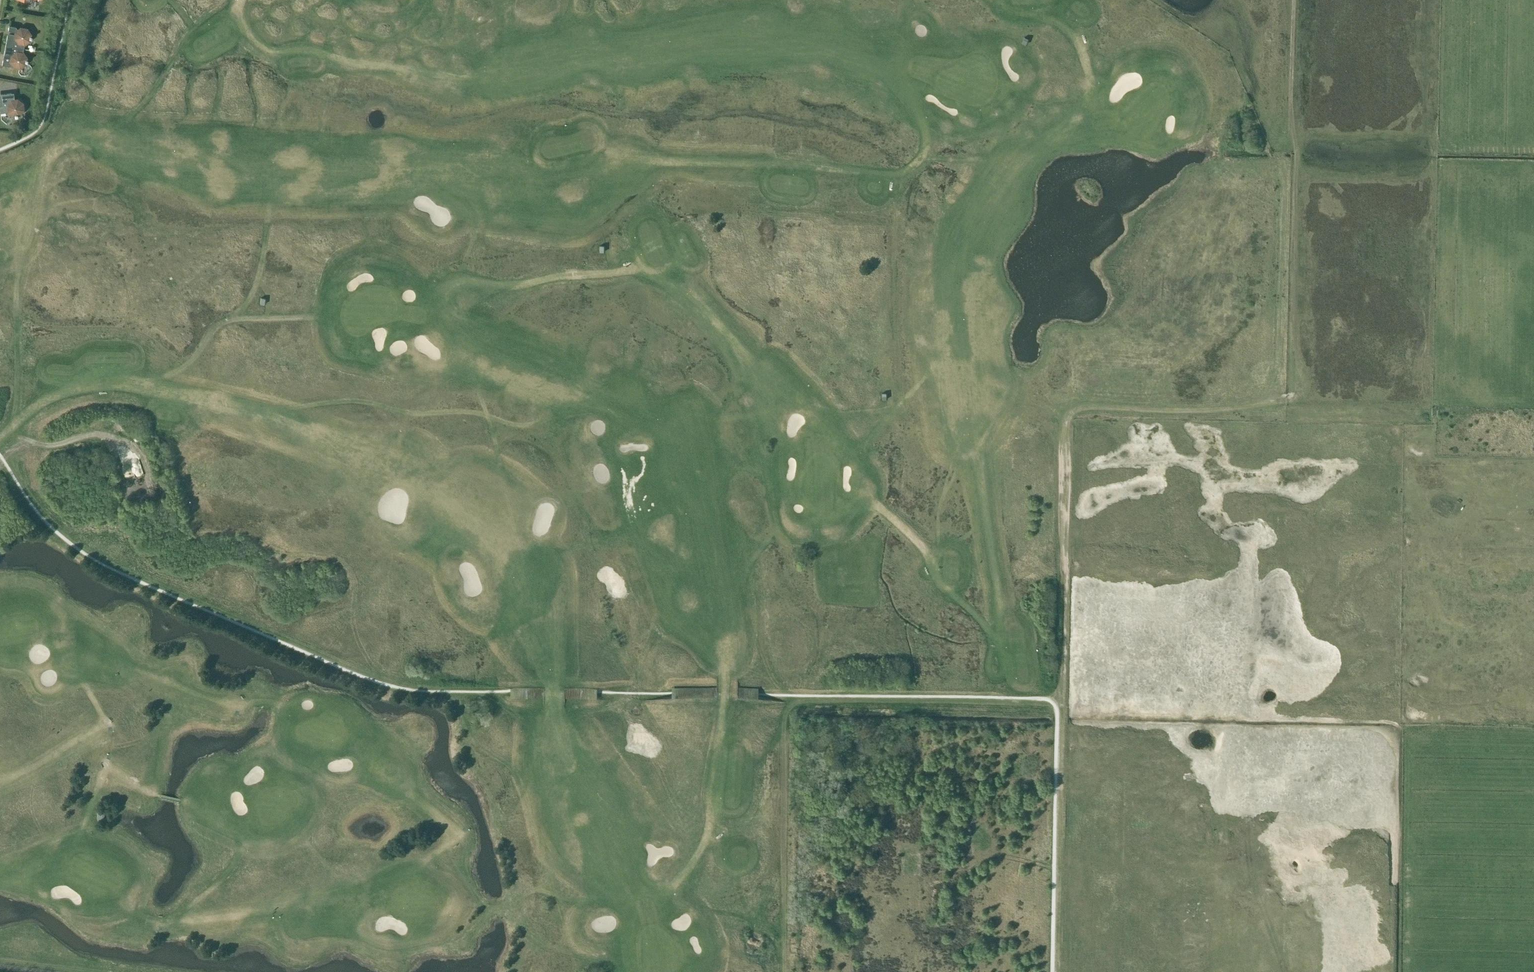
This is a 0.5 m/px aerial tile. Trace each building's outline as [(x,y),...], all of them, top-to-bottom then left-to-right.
[(5,45),(24,48),(24,44),(30,40),(30,38),(31,38),(31,36),(30,36),(31,34),(27,29),(20,27),(18,29),(16,27),(9,25),(8,30),(15,32),(14,36),(7,35),(5,45)] [(24,48),(5,45),(4,55),(11,56),(10,61),(3,60),(2,65),(9,66),(12,64),(13,67),(20,68),(25,64),(26,62),(27,62),(27,60),(26,60),(27,57),(23,52),(24,48)] [(0,94),(0,113),(8,112),(13,116),(15,115),(15,116),(17,116),(17,115),(19,115),(23,110),(23,103),(17,99),(12,100),(11,93),(0,94)] [(672,687),(672,698),(716,698),(716,687),(672,687)] [(758,688),(738,688),(737,698),(758,699),(758,688)]
